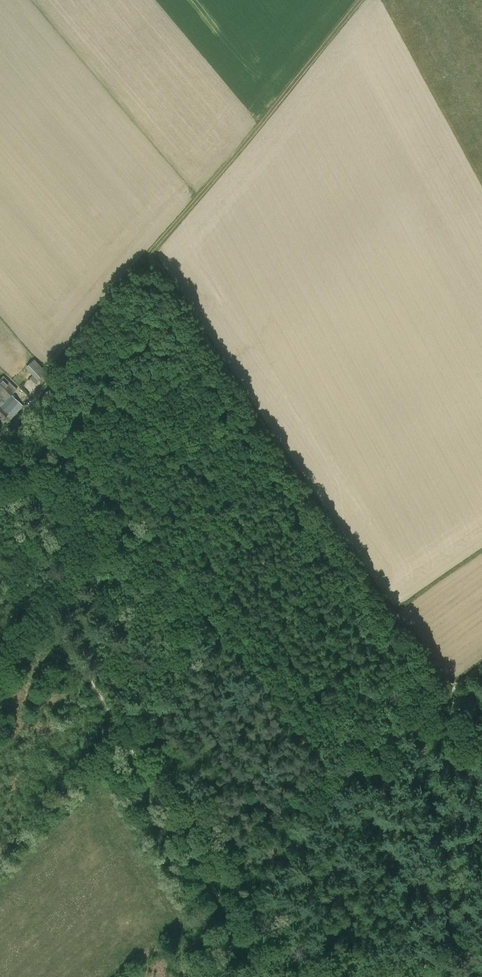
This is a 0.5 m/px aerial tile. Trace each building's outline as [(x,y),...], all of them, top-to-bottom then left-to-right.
[(35,358),(26,367),(38,380),(47,371),(35,358)] [(3,419),(4,418),(8,423),(24,405),(12,394),(17,388),(3,375),(0,378),(0,416),(3,419)]
